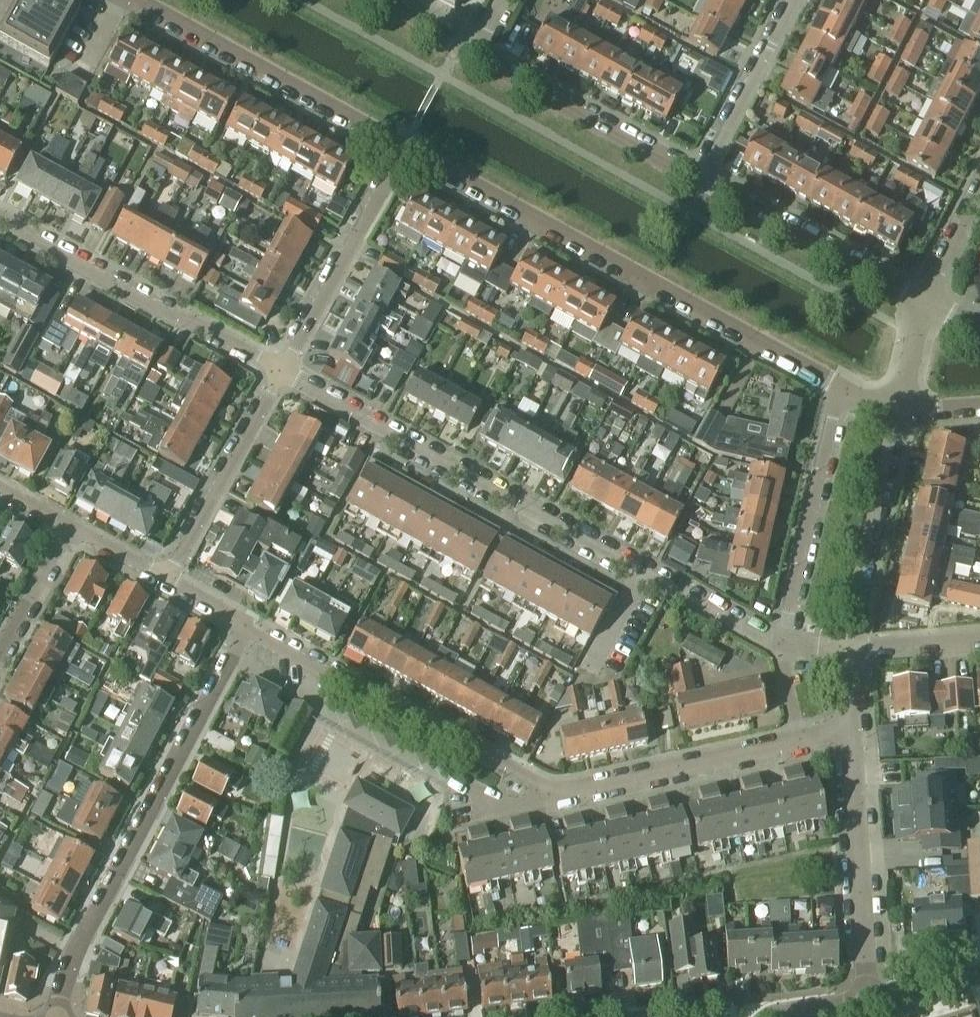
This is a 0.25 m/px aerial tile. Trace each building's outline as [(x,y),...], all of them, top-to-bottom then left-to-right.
[(48,68),(78,12),(58,1),(56,0),(17,0),(0,32),(0,42),(48,68)] [(451,13),(458,0),(428,0),(451,13)] [(565,16),(577,22),(589,0),(574,0),(571,5),(565,16)] [(645,7),(657,14),(663,2),(659,0),(648,0),(645,7)] [(699,19),(728,34),(746,0),(709,0),(699,19)] [(821,16),(852,32),(861,13),(836,0),(830,0),(821,16)] [(861,13),(868,0),(836,0),(861,13)] [(928,8),(941,15),(947,3),(941,0),(932,0),(928,8)] [(969,14),(979,19),(979,20),(979,0),(976,0),(969,14)] [(594,16),(605,22),(612,9),(600,3),(594,16)] [(612,9),(605,22),(616,29),(623,16),(612,9)] [(549,20),(532,51),(555,63),(571,33),(577,22),(565,16),(565,15),(559,26),(549,20)] [(821,16),(811,35),(842,51),(852,32),(821,16)] [(898,17),(892,29),(906,36),(912,24),(898,17)] [(699,19),(687,42),(716,57),(728,34),(699,19)] [(969,40),(979,45),(979,20),(979,19),(969,40)] [(615,57),(599,88),(621,99),(637,69),(618,59),(621,53),(622,54),(623,53),(625,54),(641,25),(634,21),(615,57)] [(920,23),(910,43),(922,50),(929,37),(930,38),(934,30),(920,23)] [(638,41),(649,47),(656,34),(645,27),(638,41)] [(887,40),(900,47),(906,36),(892,29),(887,40)] [(571,33),(555,63),(577,75),(594,45),(571,33)] [(656,34),(649,47),(660,53),(668,40),(656,34)] [(811,35),(801,55),(832,70),(842,51),(811,35)] [(124,36),(106,68),(129,80),(147,49),(124,36)] [(910,43),(904,54),(917,61),(922,50),(910,43)] [(594,45),(577,75),(599,88),(615,57),(594,45)] [(955,67),(979,79),(979,53),(966,46),(955,67)] [(147,49),(129,80),(151,92),(169,61),(147,49)] [(682,64),(693,71),(700,59),(689,52),(682,64)] [(801,55),(791,74),(822,90),(832,70),(801,55)] [(879,56),(873,67),(886,74),(892,62),(879,56)] [(169,61),(151,92),(163,99),(159,106),(169,111),(190,73),(169,61)] [(637,69),(621,99),(642,111),(659,81),(664,72),(652,65),(647,74),(637,69)] [(867,79),(880,86),(886,74),(873,67),(867,79)] [(946,85),(975,101),(979,93),(979,79),(955,67),(946,85)] [(718,68),(712,80),(707,89),(718,95),(729,74),(718,68)] [(897,69),(890,82),(903,89),(910,75),(897,69)] [(190,73),(169,111),(178,116),(182,109),(195,117),(213,85),(190,73)] [(791,74),(781,93),(812,109),(822,90),(791,74)] [(65,75),(55,92),(55,93),(76,105),(86,87),(65,75)] [(659,81),(642,111),(665,124),(678,99),(680,101),(684,94),(659,81)] [(890,82),(885,93),(898,99),(903,89),(890,82)] [(213,85),(195,117),(217,129),(235,97),(213,85)] [(946,85),(935,105),(965,121),(975,101),(946,85)] [(93,92),(86,106),(98,112),(105,98),(93,92)] [(859,94),(853,106),(866,113),(872,101),(859,94)] [(116,104),(105,98),(98,112),(108,118),(116,104)] [(241,101),(225,132),(247,144),(265,114),(241,101)] [(778,101),(772,113),(783,120),(790,107),(778,101)] [(116,104),(108,118),(119,124),(126,110),(116,104)] [(935,105),(926,124),(956,139),(965,121),(935,105)] [(852,121),(848,129),(855,133),(866,113),(853,106),(847,118),(852,121)] [(877,108),(871,120),(884,127),(890,115),(877,108)] [(1,123),(8,127),(14,116),(7,112),(1,123)] [(795,127),(816,138),(823,125),(802,113),(795,127)] [(265,114),(247,144),(270,156),(287,126),(265,114)] [(14,116),(8,127),(15,131),(21,120),(14,116)] [(871,120),(865,131),(879,138),(884,127),(871,120)] [(147,122),(141,135),(152,142),(159,128),(147,122)] [(926,124),(916,143),(946,159),(956,139),(926,124)] [(823,125),(816,138),(828,145),(835,132),(823,125)] [(287,126),(270,156),(292,169),(309,138),(287,126)] [(159,128),(152,142),(163,148),(170,135),(159,128)] [(764,128),(760,135),(743,166),(766,179),(783,148),(787,140),(764,128)] [(16,185),(33,195),(63,140),(56,136),(41,163),(31,157),(16,185)] [(309,138),(292,169),(313,180),(331,150),(309,138)] [(0,142),(0,177),(5,180),(21,150),(1,140),(0,142)] [(63,140),(33,195),(49,204),(65,176),(56,171),(71,144),(63,140)] [(916,143),(906,162),(936,178),(946,159),(916,143)] [(65,176),(49,204),(66,213),(102,148),(95,144),(89,154),(74,181),(65,176)] [(850,157),(860,162),(867,149),(857,144),(850,157)] [(102,148),(66,213),(85,223),(100,195),(91,190),(105,163),(104,162),(107,157),(111,150),(104,146),(102,148)] [(194,147),(187,161),(200,168),(207,154),(194,147)] [(783,148),(766,179),(787,191),(807,153),(798,148),(794,154),(783,148)] [(867,149),(860,162),(873,169),(880,156),(867,149)] [(331,150),(313,180),(336,193),(353,162),(331,150)] [(157,153),(151,164),(168,173),(174,162),(157,153)] [(807,153),(787,191),(809,203),(827,172),(806,160),(809,154),(807,153)] [(207,154),(200,168),(214,176),(220,161),(207,154)] [(167,176),(184,185),(191,172),(174,162),(168,173),(167,176)] [(893,180),(904,186),(911,173),(900,167),(893,180)] [(191,172),(184,185),(196,191),(202,178),(191,172)] [(827,172),(809,203),(831,215),(848,184),(827,172)] [(911,173),(904,186),(916,193),(923,180),(911,173)] [(245,174),(237,188),(249,195),(256,181),(245,174)] [(256,181),(249,195),(260,201),(268,187),(256,181)] [(927,182),(923,190),(932,195),(936,187),(927,182)] [(216,205),(224,190),(211,183),(203,197),(216,205)] [(848,184),(831,215),(853,227),(871,196),(848,184)] [(137,190),(111,238),(127,247),(142,220),(133,215),(145,195),(137,190)] [(110,191),(90,226),(103,234),(123,198),(110,191)] [(217,207),(233,216),(242,200),(226,191),(217,207)] [(415,196),(399,227),(395,234),(418,247),(422,240),(439,209),(415,196)] [(871,196),(853,227),(875,239),(892,208),(871,196)] [(325,212),(341,221),(350,206),(334,197),(325,212)] [(892,208),(875,239),(898,252),(916,221),(914,220),(915,218),(922,222),(928,211),(923,207),(924,205),(910,197),(904,207),(896,202),(892,208)] [(240,222),(250,204),(242,200),(233,216),(232,217),(240,222)] [(288,200),(281,213),(292,219),(299,206),(288,200)] [(142,220),(127,247),(145,256),(170,211),(162,206),(157,215),(148,210),(142,220)] [(299,206),(292,219),(315,231),(322,218),(299,206)] [(439,209),(422,240),(444,252),(461,221),(439,209)] [(170,211),(145,256),(162,266),(164,261),(177,239),(167,234),(177,215),(170,211)] [(164,261),(162,266),(178,275),(209,218),(202,229),(195,225),(189,235),(181,230),(177,239),(164,261)] [(209,218),(178,275),(195,284),(210,257),(214,248),(205,242),(216,222),(209,218)] [(461,221),(444,252),(466,264),(467,261),(482,233),(461,221)] [(256,231),(301,256),(311,238),(284,223),(279,233),(266,225),(260,222),(256,231)] [(256,231),(245,225),(241,232),(270,248),(265,257),(292,272),(301,256),(256,231)] [(467,261),(466,264),(487,275),(482,284),(494,290),(505,269),(495,263),(505,245),(482,233),(467,261)] [(228,257),(247,268),(283,288),(292,272),(265,257),(261,266),(232,249),(228,257)] [(385,253),(378,266),(401,278),(407,265),(385,253)] [(225,259),(217,255),(211,264),(219,269),(225,259)] [(505,269),(494,290),(504,296),(508,288),(530,300),(548,269),(526,257),(516,274),(505,269)] [(11,265),(0,259),(0,286),(11,265)] [(0,286),(0,309),(11,314),(32,276),(11,265),(0,286)] [(252,281),(247,291),(273,306),(283,288),(247,268),(243,276),(252,281)] [(548,269),(530,300),(552,312),(569,281),(548,269)] [(203,282),(214,289),(220,277),(209,270),(203,282)] [(418,270),(411,283),(422,289),(430,276),(418,270)] [(373,272),(364,290),(390,305),(395,295),(405,300),(409,292),(373,272)] [(32,276),(11,314),(20,318),(29,324),(50,286),(32,276)] [(430,276),(422,289),(434,296),(441,282),(430,276)] [(569,281),(552,312),(575,325),(592,293),(569,281)] [(264,322),(273,306),(247,291),(242,299),(224,289),(221,297),(264,322)] [(390,326),(397,330),(402,321),(386,313),(390,305),(364,290),(355,306),(390,326)] [(592,293),(575,325),(596,337),(592,344),(604,351),(615,329),(605,323),(614,306),(592,293)] [(471,299),(464,312),(477,320),(485,306),(471,299)] [(57,312),(41,341),(51,346),(60,351),(70,332),(78,337),(93,310),(77,301),(75,305),(67,318),(57,312)] [(423,318),(433,324),(441,310),(431,304),(423,318)] [(346,323),(372,338),(377,328),(393,337),(397,330),(390,326),(355,306),(346,323)] [(485,306),(477,320),(491,327),(498,314),(485,306)] [(77,358),(71,369),(80,373),(82,369),(110,319),(93,310),(78,337),(88,342),(79,358),(77,358)] [(615,329),(604,351),(614,357),(619,348),(641,360),(658,329),(635,317),(626,335),(615,329)] [(80,373),(77,378),(85,383),(94,367),(102,371),(111,355),(126,328),(110,319),(82,369),(80,373)] [(456,330),(466,335),(471,326),(461,321),(456,330)] [(346,323),(337,339),(372,359),(377,351),(367,346),(372,338),(346,323)] [(471,326),(466,335),(476,341),(481,331),(471,326)] [(121,360),(102,395),(110,399),(144,338),(126,328),(111,355),(121,360)] [(658,329),(641,360),(663,372),(679,341),(658,329)] [(23,330),(2,368),(15,375),(36,337),(23,330)] [(528,330),(521,343),(532,349),(539,336),(528,330)] [(539,336),(532,349),(543,355),(550,342),(539,336)] [(144,338),(110,399),(117,403),(127,387),(136,392),(161,347),(144,338)] [(328,356),(329,357),(360,374),(365,365),(368,367),(372,359),(337,339),(328,356)] [(679,341),(663,372),(685,384),(701,353),(679,341)] [(405,354),(417,360),(423,349),(420,348),(421,347),(412,342),(405,354)] [(496,355),(507,361),(511,351),(501,345),(496,355)] [(164,349),(155,366),(170,375),(180,358),(164,349)] [(515,361),(537,373),(542,363),(519,351),(515,361)] [(701,353),(685,384),(707,396),(724,366),(701,353)] [(399,358),(392,370),(402,376),(409,364),(399,358)] [(198,378),(193,387),(220,402),(230,385),(184,359),(179,368),(198,378)] [(580,359),(573,372),(587,380),(594,366),(580,359)] [(40,365),(30,383),(46,393),(57,375),(40,365)] [(540,379),(551,385),(554,380),(558,372),(547,366),(540,379)] [(594,366),(587,380),(601,387),(607,374),(594,366)] [(392,370),(383,386),(393,392),(402,376),(392,370)] [(568,395),(569,393),(575,382),(558,372),(554,380),(551,385),(568,395)] [(147,382),(156,387),(161,378),(152,373),(147,382)] [(404,398),(423,409),(438,384),(418,373),(404,398)] [(57,375),(46,393),(55,397),(65,381),(65,380),(57,375)] [(220,402),(193,387),(184,382),(175,399),(211,419),(220,402)] [(575,382),(569,393),(586,402),(591,391),(575,382)] [(438,384),(423,409),(444,420),(458,395),(438,384)] [(137,399),(146,405),(153,393),(143,387),(137,399)] [(638,390),(630,404),(642,410),(649,396),(638,390)] [(606,414),(612,402),(591,391),(586,402),(601,410),(600,411),(606,414)] [(458,395),(444,420),(467,433),(481,408),(458,395)] [(649,396),(642,410),(653,416),(660,403),(649,396)] [(691,441),(692,442),(714,454),(773,468),(774,462),(785,465),(786,464),(785,463),(789,447),(789,448),(791,442),(792,443),(792,442),(791,442),(792,435),(793,436),(794,435),(792,435),(799,407),(784,403),(785,399),(773,396),(768,413),(773,414),(766,441),(743,435),(744,431),(723,426),(725,423),(708,413),(691,441)] [(12,405),(0,399),(0,427),(10,409),(12,405)] [(180,412),(175,421),(202,436),(211,419),(175,399),(171,407),(180,412)] [(480,426),(485,429),(479,439),(496,449),(516,413),(519,406),(515,403),(511,410),(499,404),(493,414),(488,411),(480,426)] [(612,413),(625,421),(629,412),(616,405),(612,413)] [(10,409),(0,427),(0,461),(13,468),(39,420),(29,415),(27,419),(10,409)] [(670,411),(665,422),(690,436),(696,426),(670,411)] [(134,419),(193,452),(202,436),(175,421),(170,429),(138,412),(134,419)] [(516,413),(496,449),(512,458),(533,421),(524,417),(516,413)] [(43,414),(40,420),(49,425),(53,419),(43,414)] [(76,416),(66,435),(77,440),(87,421),(76,416)] [(569,416),(562,428),(569,432),(576,419),(569,416)] [(146,449),(184,470),(193,452),(134,419),(132,418),(128,426),(152,439),(146,449)] [(642,436),(648,423),(641,418),(634,431),(642,436)] [(293,419),(283,437),(313,453),(317,444),(329,451),(334,442),(293,419)] [(39,420),(13,468),(32,478),(50,447),(41,442),(50,426),(49,425),(40,420),(39,420)] [(533,421),(512,458),(529,467),(545,437),(536,433),(540,426),(533,421)] [(625,426),(617,422),(609,435),(617,439),(625,426)] [(647,436),(659,442),(664,431),(653,425),(647,436)] [(545,437),(529,467),(545,476),(569,432),(562,428),(554,442),(545,437)] [(569,432),(545,476),(562,485),(579,456),(569,451),(577,437),(569,432)] [(662,449),(671,454),(679,440),(670,434),(662,449)] [(274,453),(306,472),(311,463),(308,461),(313,453),(283,437),(274,453)] [(934,437),(929,461),(960,469),(966,445),(934,437)] [(92,474),(76,502),(93,511),(118,467),(128,448),(120,443),(100,479),(92,474)] [(570,490),(585,498),(612,449),(605,445),(595,464),(586,460),(570,490)] [(612,449),(585,498),(601,507),(618,477),(610,473),(617,461),(624,450),(615,445),(612,449)] [(47,483),(56,488),(55,491),(67,497),(70,491),(72,492),(89,460),(67,448),(47,483)] [(118,467),(93,511),(110,521),(125,493),(117,488),(126,472),(118,467),(122,459),(131,464),(137,453),(128,448),(118,467)] [(339,468),(354,476),(364,459),(349,450),(339,468)] [(274,453),(264,470),(294,487),(299,476),(303,478),(306,472),(274,453)] [(149,470),(158,474),(164,463),(155,459),(149,470)] [(618,477),(601,507),(616,515),(645,462),(639,459),(627,482),(618,477)] [(645,462),(616,515),(632,524),(649,493),(642,490),(657,463),(649,459),(647,463),(645,462)] [(929,461),(923,486),(955,493),(960,469),(929,461)] [(371,464),(347,508),(368,520),(393,474),(371,462),(371,464)] [(164,463),(158,474),(166,479),(172,468),(164,463)] [(649,493),(632,524),(648,532),(682,472),(676,468),(668,484),(667,483),(658,499),(649,493)] [(727,481),(732,483),(779,494),(783,475),(749,468),(747,477),(728,473),(728,474),(727,481)] [(682,472),(648,532),(666,542),(682,512),(673,507),(692,473),(684,469),(682,472)] [(255,486),(289,505),(289,504),(298,510),(303,502),(289,494),(294,487),(264,470),(255,486)] [(393,474),(368,520),(389,531),(414,486),(393,474)] [(717,478),(709,474),(704,483),(712,488),(717,478)] [(338,476),(333,485),(345,491),(350,483),(338,476)] [(194,493),(199,483),(191,479),(186,489),(194,493)] [(125,493),(110,521),(127,530),(152,485),(143,480),(133,497),(125,493)] [(743,494),(741,503),(775,511),(779,494),(732,483),(731,492),(743,494)] [(152,485),(127,530),(145,539),(169,494),(152,485)] [(328,493),(340,500),(345,491),(333,485),(328,493)] [(246,503),(276,520),(282,509),(285,511),(289,505),(255,486),(246,503)] [(414,486),(389,531),(410,543),(435,497),(414,486)] [(710,495),(700,490),(694,501),(704,506),(710,495)] [(917,511),(975,525),(976,523),(979,524),(979,516),(966,513),(965,514),(953,511),(956,501),(921,494),(917,511)] [(435,497),(410,543),(431,554),(456,509),(435,497)] [(317,513),(329,519),(335,509),(323,503),(317,513)] [(726,510),(724,518),(771,529),(775,511),(741,503),(739,513),(726,510)] [(687,515),(696,520),(702,511),(692,505),(687,515)] [(456,509),(431,554),(452,566),(477,520),(456,509)] [(913,530),(947,537),(949,528),(961,531),(960,536),(975,539),(979,538),(979,524),(976,523),(975,525),(917,511),(913,530)] [(239,516),(210,569),(215,572),(213,576),(238,590),(271,528),(265,524),(263,529),(239,516)] [(735,529),(733,539),(767,546),(771,529),(724,518),(718,517),(717,525),(735,529)] [(316,542),(325,525),(313,519),(303,536),(316,542)] [(477,520),(452,566),(474,578),(477,573),(478,572),(494,542),(499,532),(477,520)] [(0,544),(0,568),(3,562),(18,571),(35,541),(10,527),(0,544)] [(271,528),(238,590),(244,594),(245,592),(255,598),(255,600),(261,604),(264,603),(267,604),(277,585),(279,586),(286,574),(285,573),(300,545),(288,538),(288,537),(271,528)] [(913,530),(909,547),(967,559),(974,559),(976,553),(945,546),(947,537),(913,530)] [(339,533),(335,542),(351,551),(356,542),(339,533)] [(486,576),(482,582),(504,594),(529,548),(507,537),(502,546),(486,576)] [(309,541),(293,569),(302,574),(307,564),(307,563),(312,554),(315,549),(332,559),(337,550),(318,539),(316,544),(309,541)] [(685,568),(695,549),(678,539),(668,558),(685,568)] [(704,551),(763,564),(767,546),(733,539),(731,548),(706,542),(700,539),(696,546),(704,550),(704,551)] [(356,542),(351,551),(368,560),(373,551),(356,542)] [(494,542),(478,572),(486,576),(502,546),(494,542)] [(909,547),(905,565),(953,577),(955,566),(972,570),(974,559),(967,559),(909,547)] [(529,548),(504,594),(525,606),(550,560),(529,548)] [(332,559),(330,563),(340,568),(347,555),(337,550),(332,559)] [(759,582),(763,564),(704,551),(702,559),(728,565),(726,575),(759,582)] [(381,556),(376,564),(393,574),(398,565),(387,559),(381,556)] [(550,560),(525,606),(546,617),(571,571),(550,560)] [(324,561),(318,572),(323,575),(329,564),(324,561)] [(63,596),(88,610),(89,609),(95,613),(108,589),(103,586),(107,580),(81,565),(63,596)] [(398,565),(393,574),(410,583),(415,574),(398,565)] [(952,582),(953,577),(905,565),(901,583),(960,596),(971,599),(971,597),(979,600),(979,589),(952,582)] [(362,581),(373,587),(380,573),(370,567),(362,581)] [(571,571),(546,617),(567,629),(592,583),(571,571)] [(423,579),(418,588),(436,597),(441,589),(434,585),(423,579)] [(279,612),(297,622),(311,597),(312,597),(317,588),(307,582),(303,589),(294,584),(279,612)] [(592,583),(567,629),(589,640),(613,596),(614,595),(592,583)] [(971,597),(971,599),(960,596),(901,583),(897,600),(930,607),(932,598),(941,600),(941,602),(979,611),(979,600),(971,597)] [(388,606),(392,608),(404,586),(399,584),(388,606)] [(404,586),(392,608),(396,611),(408,588),(404,586)] [(123,588),(105,619),(119,627),(113,638),(122,643),(128,632),(129,632),(146,601),(123,588)] [(311,597),(297,622),(315,632),(329,606),(334,597),(317,588),(312,597),(311,597)] [(441,589),(436,597),(453,607),(458,598),(441,589)] [(329,606),(315,632),(334,642),(353,608),(334,597),(329,606)] [(424,627),(429,629),(440,606),(436,604),(424,627)] [(139,635),(133,646),(146,653),(152,656),(148,663),(145,668),(156,673),(168,651),(162,647),(177,618),(156,606),(140,636),(139,635)] [(440,606),(429,629),(433,631),(444,608),(440,606)] [(475,607),(470,616),(487,625),(492,617),(475,607)] [(387,619),(391,621),(396,611),(392,608),(387,619)] [(51,627),(80,643),(87,631),(76,625),(75,627),(57,617),(51,627)] [(361,621),(346,649),(365,660),(380,632),(385,622),(376,617),(371,627),(361,621)] [(492,617),(487,625),(504,635),(509,626),(492,617)] [(464,648),(476,626),(472,623),(460,646),(464,648)] [(177,644),(170,657),(174,658),(173,659),(193,669),(210,638),(195,630),(196,628),(188,624),(177,644)] [(476,626),(464,648),(469,650),(481,628),(476,626)] [(32,648),(68,667),(74,658),(67,654),(72,645),(43,629),(32,648)] [(511,638),(529,648),(534,640),(516,630),(511,638)] [(380,632),(365,660),(382,669),(398,642),(380,632)] [(680,650),(681,651),(717,671),(725,657),(705,646),(688,636),(680,650)] [(398,642),(382,669),(400,679),(415,651),(398,642)] [(496,665),(500,667),(512,645),(507,642),(496,665)] [(537,642),(533,650),(550,660),(555,652),(537,642)] [(113,650),(104,645),(99,654),(108,659),(113,650)] [(512,645),(500,667),(504,669),(516,647),(512,645)] [(32,648),(23,665),(52,681),(57,672),(64,676),(68,667),(32,648)] [(415,651),(400,679),(418,689),(433,661),(415,651)] [(555,652),(550,660),(567,669),(571,661),(555,652)] [(433,661),(418,689),(436,699),(451,671),(455,664),(437,654),(433,661)] [(543,662),(537,674),(545,679),(552,667),(543,662)] [(13,683),(49,702),(54,694),(59,684),(52,681),(23,665),(13,683)] [(674,702),(681,733),(765,714),(758,683),(695,697),(688,667),(669,671),(676,701),(674,702)] [(451,671),(436,699),(454,708),(469,681),(451,671)] [(75,680),(74,681),(89,689),(94,681),(90,678),(79,672),(79,673),(75,680)] [(153,683),(177,696),(182,686),(158,674),(153,683)] [(539,690),(545,679),(537,674),(531,685),(539,690)] [(894,682),(895,707),(894,709),(894,715),(896,717),(896,720),(905,720),(906,728),(918,728),(918,727),(922,727),(925,725),(927,722),(928,718),(931,718),(930,708),(942,708),(943,717),(974,715),(972,683),(928,686),(927,680),(894,682)] [(229,700),(221,714),(245,727),(251,718),(266,689),(250,681),(246,689),(242,687),(234,703),(229,700)] [(469,681),(454,708),(472,718),(487,690),(469,681)] [(13,683),(3,700),(32,716),(37,707),(44,711),(49,702),(13,683)] [(101,693),(113,699),(119,689),(107,683),(101,693)] [(610,698),(619,696),(616,683),(607,685),(610,698)] [(622,708),(619,696),(610,698),(607,685),(613,710),(622,708)] [(557,686),(549,700),(557,705),(565,691),(557,686)] [(126,708),(125,708),(161,727),(172,705),(142,689),(138,687),(127,708),(126,708)] [(575,687),(566,690),(569,703),(578,701),(575,687)] [(266,689),(251,718),(260,723),(256,732),(265,737),(271,727),(281,709),(277,706),(281,698),(266,689)] [(487,690),(472,718),(490,728),(505,700),(487,690)] [(557,705),(554,711),(570,708),(569,703),(566,690),(565,691),(557,705)] [(97,692),(92,701),(104,707),(108,699),(101,695),(97,692)] [(77,707),(64,700),(60,708),(72,715),(77,707)] [(505,700),(490,728),(508,738),(523,710),(505,700)] [(578,701),(569,703),(570,708),(572,715),(581,713),(578,701)] [(588,703),(589,711),(596,710),(595,702),(588,703)] [(270,748),(288,757),(311,713),(293,703),(270,748)] [(603,704),(597,706),(599,713),(605,712),(603,704)] [(126,719),(119,732),(149,749),(161,727),(125,708),(121,716),(126,719)] [(673,729),(668,708),(657,710),(661,732),(673,729)] [(28,750),(32,742),(22,736),(28,724),(1,709),(0,711),(0,735),(28,750)] [(523,710),(508,738),(526,748),(541,720),(523,710)] [(62,714),(54,729),(67,736),(75,721),(62,714)] [(619,719),(626,749),(647,745),(640,714),(619,719)] [(599,723),(606,754),(626,749),(619,719),(599,723)] [(579,728),(586,758),(606,754),(599,723),(579,727),(579,728)] [(566,763),(586,758),(579,728),(579,727),(559,732),(566,763)] [(898,727),(877,728),(879,760),(896,759),(894,729),(898,729),(898,727)] [(84,729),(80,738),(94,745),(98,736),(84,729)] [(96,747),(103,751),(139,769),(149,749),(119,732),(113,744),(108,741),(101,737),(96,747)] [(7,763),(12,753),(22,759),(23,757),(47,770),(51,762),(35,754),(28,750),(0,735),(0,760),(7,763)] [(217,737),(211,747),(230,757),(236,747),(217,737)] [(40,746),(35,754),(51,762),(55,755),(40,746)] [(252,747),(243,764),(256,771),(265,753),(252,747)] [(104,762),(97,775),(127,790),(139,769),(103,751),(99,759),(104,762)] [(59,763),(75,771),(80,762),(65,753),(59,763)] [(24,798),(28,790),(11,781),(11,780),(1,774),(7,763),(0,760),(0,784),(24,798)] [(219,798),(220,798),(225,788),(235,793),(241,781),(204,761),(192,784),(219,798)] [(935,762),(936,772),(967,772),(966,761),(935,762)] [(59,763),(48,783),(62,790),(73,770),(59,763)] [(790,770),(792,781),(799,779),(801,776),(799,768),(790,770)] [(787,782),(792,781),(790,770),(782,772),(783,780),(787,782)] [(900,795),(895,796),(896,817),(903,816),(957,812),(954,775),(926,777),(927,789),(899,791),(900,795)] [(748,779),(751,790),(757,788),(759,785),(757,777),(748,779)] [(745,791),(750,790),(751,790),(748,779),(740,781),(741,789),(745,791)] [(793,785),(806,836),(814,834),(811,825),(825,822),(816,780),(793,785)] [(252,979),(250,979),(250,983),(232,983),(231,983),(233,1016),(379,1016),(378,981),(361,982),(361,974),(380,973),(378,938),(353,940),(370,890),(376,892),(392,843),(394,837),(399,839),(413,814),(356,783),(342,808),(346,810),(319,894),(320,894),(316,904),(289,986),(277,986),(277,977),(252,979)] [(1,797),(2,796),(20,806),(24,798),(0,784),(0,797),(1,797)] [(772,790),(782,831),(795,828),(797,838),(806,836),(793,785),(772,790)] [(92,787),(81,809),(109,825),(121,802),(92,787)] [(706,789),(709,799),(714,798),(717,795),(715,787),(706,789)] [(703,801),(708,799),(709,799),(706,789),(698,791),(699,799),(703,801)] [(752,795),(763,846),(771,844),(769,834),(782,831),(772,790),(752,795)] [(219,822),(225,811),(188,791),(176,814),(204,829),(210,817),(219,822)] [(730,799),(739,841),(753,838),(755,847),(763,846),(752,795),(730,799)] [(655,800),(657,810),(663,809),(666,806),(664,798),(655,800)] [(709,804),(720,855),(729,853),(727,844),(739,841),(730,799),(709,804)] [(652,812),(657,810),(655,800),(647,802),(648,810),(652,812)] [(688,808),(697,850),(711,847),(713,857),(720,855),(709,804),(688,808)] [(613,809),(615,820),(621,818),(623,815),(622,807),(613,809)] [(81,809),(70,829),(99,844),(109,825),(81,809)] [(609,821),(615,820),(613,809),(604,811),(606,819),(609,821)] [(658,815),(671,866),(678,864),(676,855),(689,852),(680,810),(658,815)] [(896,817),(898,838),(903,837),(903,841),(931,839),(932,851),(959,849),(957,812),(903,816),(896,817)] [(636,820),(646,861),(660,858),(662,868),(671,866),(658,815),(636,820)] [(254,877),(272,880),(280,819),(263,816),(254,877)] [(571,819),(573,829),(579,828),(581,825),(579,817),(571,819)] [(517,820),(520,831),(526,829),(528,826),(526,818),(517,820)] [(567,831),(572,829),(573,829),(571,819),(562,821),(564,828),(567,831)] [(30,820),(25,829),(38,835),(42,827),(30,820)] [(514,832),(519,831),(520,831),(517,820),(509,822),(511,830),(514,832)] [(616,824),(628,875),(636,874),(634,864),(646,861),(636,820),(616,824)] [(172,822),(160,845),(190,861),(196,850),(209,857),(215,845),(172,822)] [(593,829),(604,870),(618,867),(620,877),(628,875),(616,824),(593,829)] [(475,829),(478,840),(484,839),(486,835),(484,827),(475,829)] [(472,841),(477,840),(478,840),(475,829),(467,831),(469,839),(472,841)] [(574,834),(585,885),(594,883),(592,873),(604,870),(593,829),(574,834)] [(521,835),(531,886),(540,884),(538,875),(552,872),(543,830),(521,835)] [(552,838),(561,880),(575,877),(577,886),(585,885),(574,834),(552,838)] [(500,840),(510,881),(522,878),(524,888),(531,886),(521,835),(500,840)] [(224,840),(217,855),(232,864),(234,861),(240,849),(224,840)] [(413,840),(408,856),(418,859),(423,844),(413,840)] [(479,845),(490,896),(498,894),(496,884),(510,881),(500,840),(479,845)] [(63,844),(52,866),(80,881),(92,858),(63,844)] [(971,879),(973,900),(979,899),(979,844),(969,845),(971,879)] [(171,879),(160,899),(187,913),(188,912),(210,923),(218,906),(227,911),(230,906),(221,902),(223,898),(200,886),(197,892),(192,889),(197,878),(184,872),(190,861),(160,845),(148,868),(171,879)] [(457,850),(466,891),(480,888),(482,898),(490,896),(479,845),(457,850)] [(240,849),(234,861),(246,867),(252,855),(240,849)] [(7,855),(2,866),(12,871),(17,861),(7,855)] [(418,887),(415,862),(401,864),(404,888),(418,887)] [(52,866),(41,888),(69,903),(80,881),(52,866)] [(915,936),(964,933),(962,901),(973,900),(971,879),(947,880),(948,901),(916,903),(916,918),(914,918),(915,936)] [(41,888),(29,909),(58,924),(69,903),(41,888)] [(11,911),(16,900),(0,892),(0,905),(11,911)] [(770,924),(791,923),(790,904),(769,905),(770,924)] [(15,912),(11,911),(0,905),(0,980),(15,912)] [(493,907),(486,908),(488,920),(495,918),(493,907)] [(113,934),(140,948),(149,932),(164,940),(171,926),(154,918),(152,923),(126,909),(113,934)] [(606,920),(613,969),(631,966),(633,987),(662,984),(656,938),(631,942),(628,917),(606,920)] [(453,934),(463,934),(461,918),(452,919),(453,934)] [(568,999),(600,995),(596,969),(612,967),(613,969),(606,920),(575,924),(580,964),(564,966),(568,999)] [(688,972),(690,981),(718,978),(713,939),(688,942),(685,922),(670,924),(674,954),(672,955),(675,974),(688,972)] [(747,937),(750,975),(759,974),(759,969),(770,968),(771,941),(769,923),(761,923),(761,936),(747,937)] [(724,926),(727,971),(740,970),(740,975),(750,975),(747,937),(734,938),(733,925),(724,926)] [(813,939),(814,977),(825,976),(824,971),(837,970),(834,925),(825,926),(826,939),(813,939)] [(203,1016),(233,1016),(231,983),(232,983),(212,982),(217,951),(224,952),(228,931),(209,927),(204,949),(198,980),(195,1016),(203,1016)] [(790,928),(792,973),(805,972),(805,977),(814,977),(813,939),(799,940),(798,927),(790,928)] [(771,941),(770,968),(771,974),(792,973),(790,928),(782,928),(783,941),(771,941)] [(545,929),(531,930),(532,940),(541,939),(546,938),(545,929)] [(519,931),(520,937),(521,941),(528,940),(527,931),(527,930),(519,931)] [(456,964),(468,962),(465,937),(453,938),(456,964)] [(105,939),(99,950),(117,961),(124,950),(105,939)] [(400,969),(399,939),(381,940),(382,970),(400,969)] [(470,940),(472,957),(484,956),(482,939),(470,940)] [(53,960),(56,954),(35,943),(32,954),(53,960)] [(87,1016),(107,1016),(114,986),(97,983),(100,968),(117,972),(119,963),(102,953),(95,964),(91,964),(86,983),(91,984),(84,1016),(87,1016)] [(501,974),(505,1007),(528,1004),(523,972),(524,972),(521,953),(516,954),(509,955),(511,966),(516,966),(517,972),(501,974)] [(12,962),(4,999),(25,1003),(30,983),(34,984),(37,972),(33,971),(34,967),(28,965),(28,961),(18,959),(18,963),(12,962)] [(523,972),(528,1004),(551,1001),(545,959),(534,961),(535,970),(524,972),(523,972)] [(129,963),(120,961),(117,974),(126,976),(129,963)] [(182,973),(189,975),(192,966),(184,964),(182,973)] [(477,968),(482,1010),(505,1007),(501,974),(499,965),(488,966),(477,968)] [(421,1016),(428,1016),(443,1015),(439,983),(422,985),(421,978),(427,977),(426,966),(414,967),(421,1016)] [(414,967),(416,985),(405,987),(404,977),(392,979),(397,1016),(421,1016),(414,967)] [(439,983),(443,1015),(467,1012),(461,970),(437,973),(439,983)] [(111,1016),(137,1016),(144,987),(128,983),(121,984),(120,986),(118,986),(111,1016)] [(137,1016),(171,1016),(175,999),(158,995),(159,990),(144,987),(137,1016)]
